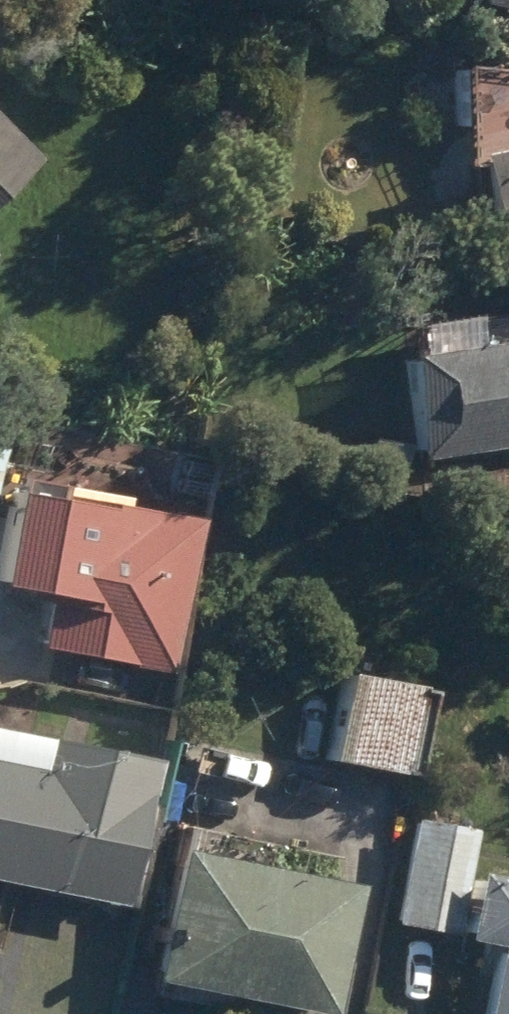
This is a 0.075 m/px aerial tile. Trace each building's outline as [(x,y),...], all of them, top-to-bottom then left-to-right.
[(508,9),(508,0),(463,0),(508,9)] [(508,98),(508,71),(498,78),(508,98)] [(477,264),(508,257),(508,138),(452,150),(477,264)] [(15,154),(0,142),(0,171),(15,154)] [(400,458),(508,443),(508,309),(388,325),(391,347),(384,349),(400,458)] [(171,500),(200,504),(206,459),(176,456),(171,500)] [(164,670),(186,520),(143,513),(144,506),(38,492),(39,483),(14,480),(13,489),(0,487),(0,585),(18,588),(16,600),(36,603),(29,652),(164,670)] [(313,760),(402,773),(415,685),(327,672),(313,760)] [(102,903),(132,756),(15,731),(15,734),(0,731),(0,882),(102,903)] [(163,772),(217,782),(224,753),(168,741),(163,772)] [(458,869),(465,832),(403,821),(385,924),(445,934),(444,940),(480,945),(467,1013),(508,1013),(508,879),(458,869)] [(154,846),(128,979),(147,982),(144,997),(222,1013),(224,998),(302,1013),(313,1013),(340,882),(154,846)]
